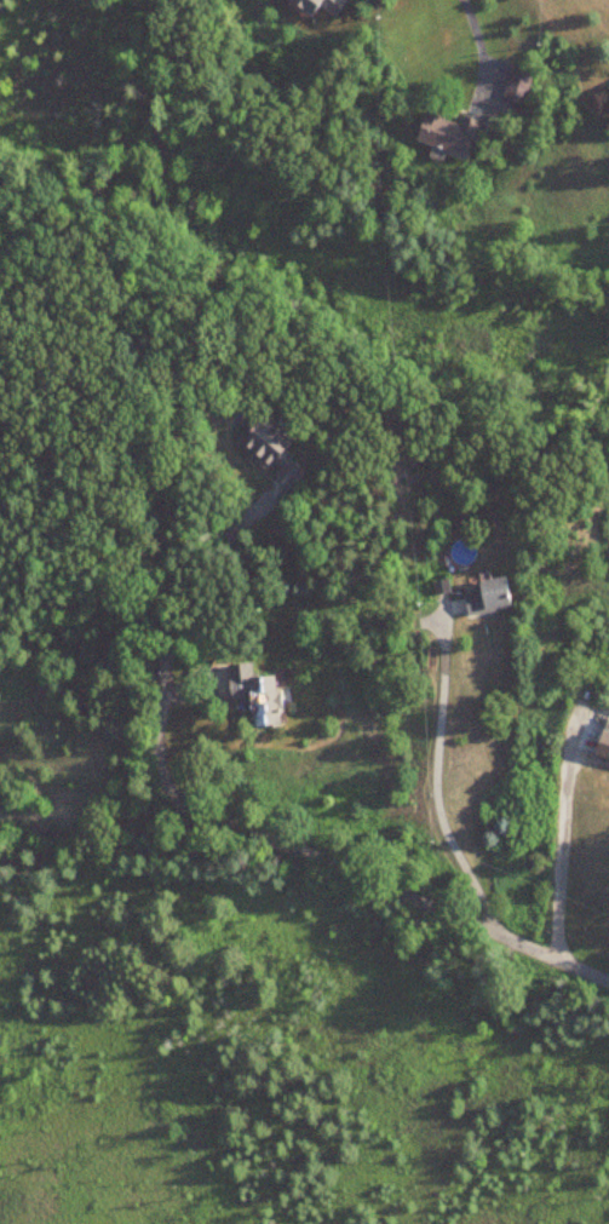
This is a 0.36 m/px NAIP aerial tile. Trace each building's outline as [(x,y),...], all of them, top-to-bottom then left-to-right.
[(308,17),(318,4),(333,17),(346,2),(344,0),(287,0),(308,17)] [(501,98),(522,106),(535,72),(513,64),(501,98)] [(456,121),(424,111),(414,140),(468,157),(479,121),(458,114),(456,121)] [(233,444),(290,491),(306,471),(282,451),(292,439),(259,412),(233,444)] [(464,593),(467,615),(509,610),(505,578),(477,581),(478,591),(464,593)] [(227,664),(229,700),(248,699),(249,728),(280,727),(278,675),(253,676),(253,663),(227,664)] [(601,730),(593,755),(608,760),(608,732),(601,730)]
